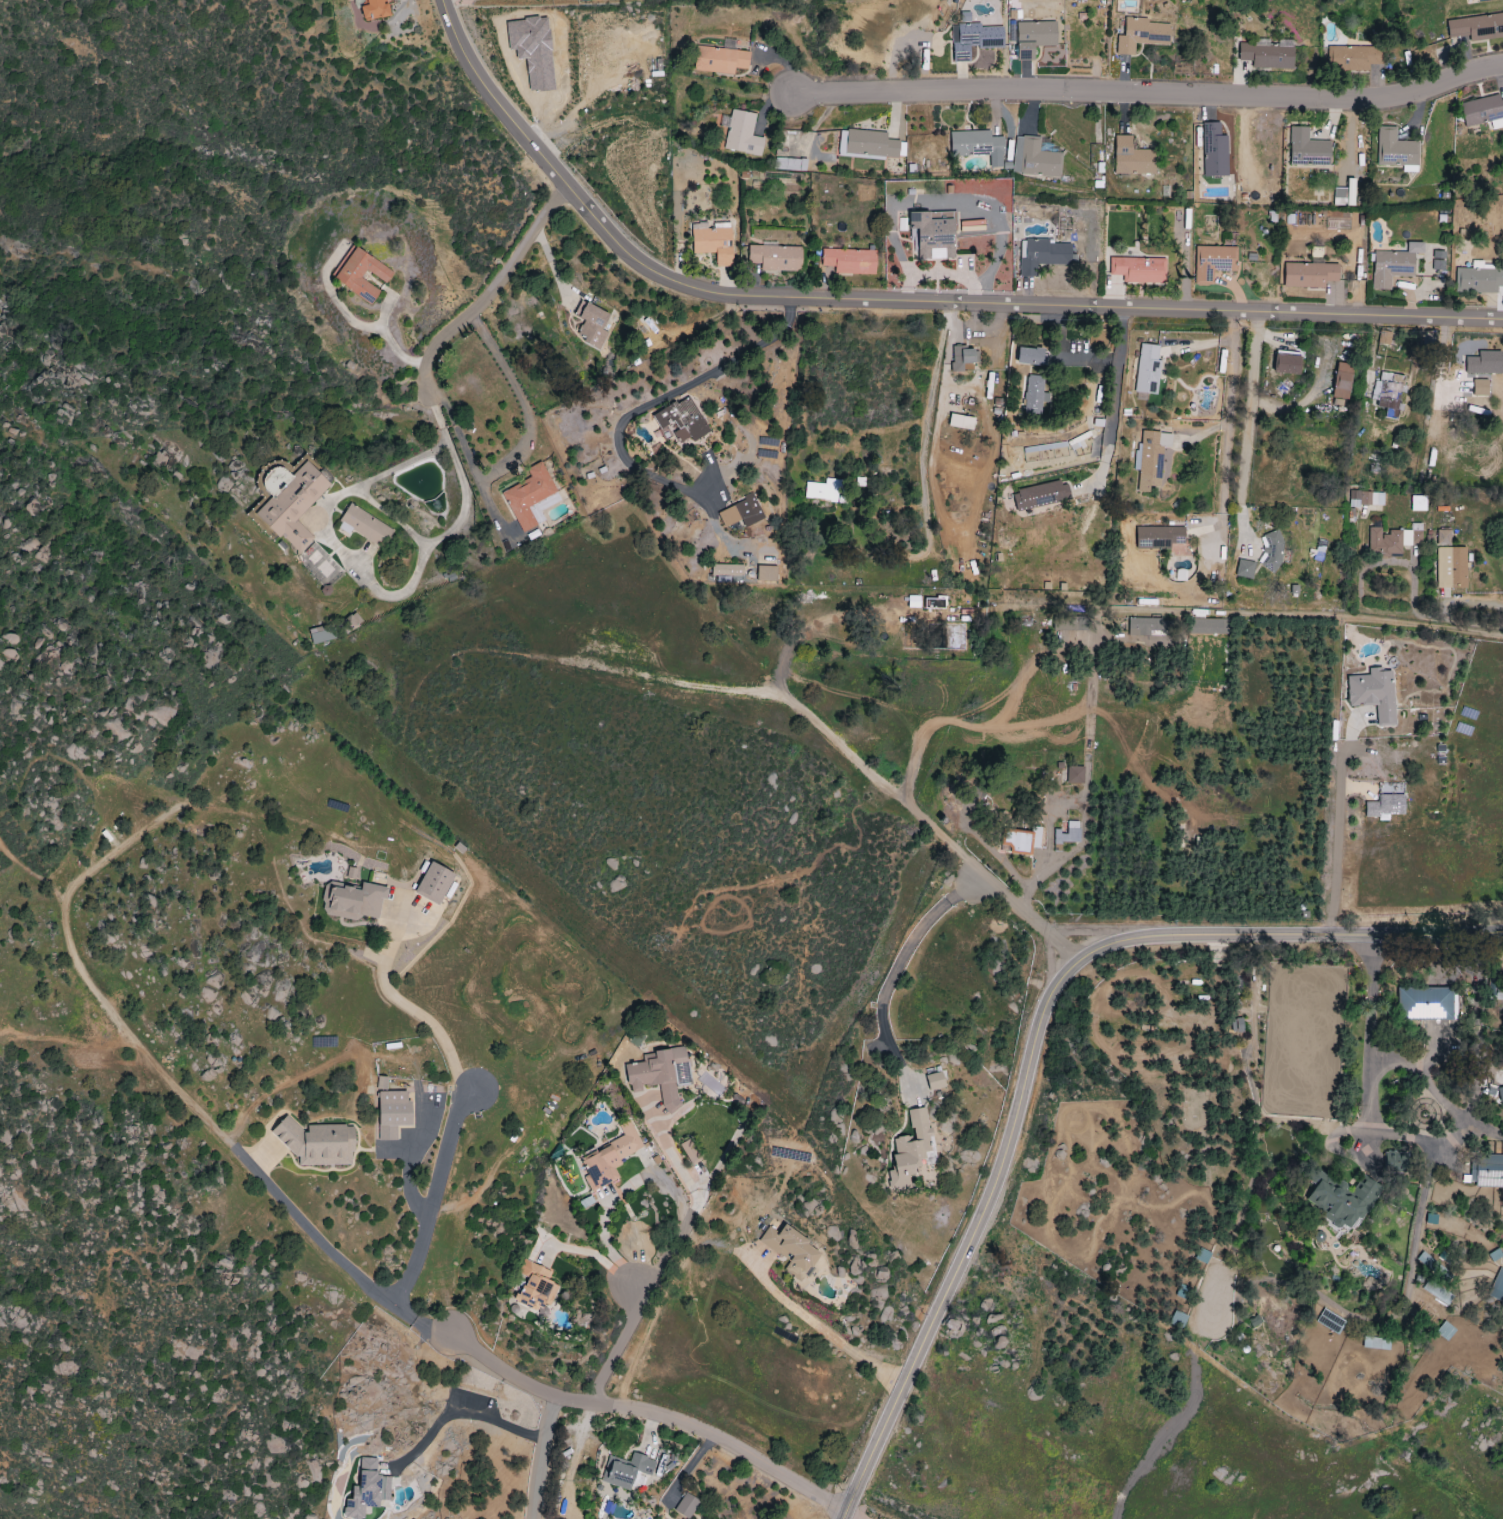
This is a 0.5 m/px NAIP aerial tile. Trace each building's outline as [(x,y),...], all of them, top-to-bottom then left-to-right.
[(392,17),(388,0),(368,0),(369,6),(362,8),(365,22),(392,17)] [(1470,36),(1471,42),(1502,38),(1502,14),(1447,21),(1449,39),(1470,36)] [(1170,46),(1171,25),(1149,24),(1149,20),(1126,18),(1125,37),(1118,36),(1117,55),(1135,56),(1135,44),(1170,46)] [(1018,61),(1035,61),(1036,46),(1057,47),(1057,23),(1018,22),(1018,61)] [(953,26),(953,62),(971,62),(971,48),(1004,48),(1004,26),(953,26)] [(1294,70),(1294,48),(1269,47),(1270,40),(1255,39),(1255,44),(1240,44),(1239,61),(1253,62),(1252,69),(1294,70)] [(750,52),(697,47),(695,71),(735,75),(735,69),(748,70),(750,52)] [(1370,71),(1369,65),(1381,64),(1381,47),(1328,48),(1329,71),(1370,71)] [(1500,95),(1460,103),(1465,127),(1502,119),(1502,100),(1501,100),(1500,95)] [(756,114),(732,110),(724,149),(761,156),(765,139),(752,136),(756,114)] [(1227,136),(1221,136),(1220,122),(1203,123),(1204,176),(1229,175),(1227,136)] [(1378,164),(1403,165),(1403,172),(1419,172),(1420,142),(1397,141),(1397,127),(1378,126),(1378,164)] [(1290,165),(1331,165),(1332,141),(1308,140),(1308,127),(1290,127),(1290,165)] [(887,132),(840,129),(839,154),(905,158),(906,141),(887,140),(887,132)] [(951,131),(951,156),(990,155),(991,168),(1004,167),(1004,136),(991,137),(991,131),(951,131)] [(1116,174),(1157,173),(1156,150),(1133,150),(1133,135),(1115,136),(1116,174)] [(1062,153),(1040,152),(1041,138),(1015,136),(1013,174),(1060,176),(1062,153)] [(1354,206),(1355,178),(1348,178),(1347,189),(1333,188),(1333,206),(1354,206)] [(976,203),(976,193),(959,194),(959,204),(976,203)] [(919,258),(956,258),(956,212),(937,212),(937,219),(931,219),(931,212),(909,212),(909,228),(919,228),(919,258)] [(961,232),(985,231),(985,221),(961,221),(961,232)] [(693,254),(716,253),(716,267),(733,266),(732,228),(706,229),(706,225),(692,226),(693,254)] [(1021,240),(1020,277),(1039,277),(1040,265),(1076,266),(1076,254),(1072,254),(1072,244),(1048,243),(1048,240),(1021,240)] [(1373,290),(1391,290),(1391,277),(1415,277),(1415,254),(1424,254),(1424,242),(1408,242),(1408,252),(1374,251),(1373,290)] [(332,278),(372,304),(381,291),(361,278),(366,270),(387,284),(394,272),(353,245),(332,278)] [(802,247),(749,246),(748,263),(761,264),(761,270),(802,271),(802,247)] [(1195,285),(1212,286),(1213,271),(1237,272),(1237,247),(1196,246),(1195,285)] [(876,275),(877,251),(823,249),(822,266),(836,267),(836,274),(876,275)] [(1446,251),(1433,250),(1432,270),(1445,270),(1446,251)] [(1166,259),(1110,258),(1110,275),(1123,276),(1123,282),(1165,283),(1166,259)] [(1497,287),(1502,287),(1502,270),(1480,269),(1481,262),(1477,262),(1477,268),(1456,268),(1455,293),(1497,294),(1497,287)] [(1325,281),(1339,282),(1340,264),(1285,263),(1284,287),(1325,288),(1325,281)] [(601,350),(609,332),(604,330),(611,314),(582,300),(574,315),(584,320),(578,333),(587,337),(584,342),(601,350)] [(1136,392),(1158,394),(1161,360),(1158,359),(1160,346),(1140,344),(1136,392)] [(968,346),(952,347),(952,372),(964,372),(964,364),(977,363),(977,349),(968,349),(968,346)] [(1046,349),(1019,347),(1018,363),(1045,365),(1046,349)] [(1301,374),(1302,352),(1276,351),(1275,373),(1301,374)] [(1502,374),(1502,351),(1480,351),(1480,357),(1467,356),(1466,373),(1502,374)] [(1334,398),(1351,399),(1354,365),(1337,363),(1334,398)] [(1386,418),(1397,420),(1402,384),(1393,382),(1394,374),(1381,372),(1380,382),(1375,381),(1372,406),(1387,408),(1386,418)] [(1044,393),(1045,376),(1027,375),(1025,414),(1042,415),(1043,403),(1049,403),(1050,393),(1044,393)] [(652,417),(660,430),(671,424),(681,442),(691,437),(693,442),(710,432),(689,396),(652,417)] [(975,418),(951,414),(949,426),(973,431),(975,418)] [(1143,431),(1160,432),(1160,433),(1173,434),(1172,447),(1163,447),(1159,493),(1137,492),(1139,470),(1133,470),(1134,450),(1137,450),(1138,443),(1142,443),(1143,431)] [(332,485),(310,462),(257,512),(298,555),(315,539),(296,520),(332,485)] [(531,478),(502,492),(522,533),(538,525),(529,507),(557,493),(542,462),(527,469),(531,478)] [(806,484),(805,500),(838,500),(839,480),(824,479),(824,484),(806,484)] [(1012,491),(1015,510),(1071,500),(1068,481),(1012,491)] [(1384,506),(1384,492),(1349,492),(1349,506),(1384,506)] [(1411,511),(1426,511),(1426,496),(1411,496),(1411,511)] [(744,527),(763,521),(755,497),(718,509),(723,527),(742,521),(744,527)] [(352,530),(383,548),(393,530),(351,504),(337,527),(349,534),(352,530)] [(1135,527),(1185,526),(1185,543),(1171,543),(1171,549),(1135,549),(1135,527)] [(1402,554),(1402,546),(1410,546),(1411,532),(1382,532),(1382,528),(1368,527),(1368,553),(1402,554)] [(1256,562),(1262,554),(1263,547),(1259,538),(1262,536),(1261,535),(1278,528),(1283,541),(1281,561),(1272,574),(1256,562)] [(1451,545),(1451,530),(1438,530),(1437,545),(1451,545)] [(1317,540),(1326,541),(1325,547),(1323,553),(1319,562),(1312,560),(1313,556),(1307,553),(1308,549),(1315,550),(1316,547),(1317,540)] [(326,556),(314,543),(302,554),(314,567),(326,556)] [(1437,589),(1467,588),(1466,547),(1436,548),(1437,589)] [(1239,559),(1255,562),(1252,579),(1235,576),(1239,559)] [(712,576),(744,577),(744,565),(713,564),(712,576)] [(757,581),(777,582),(777,567),(758,566),(757,581)] [(345,632),(362,623),(357,613),(339,622),(345,632)] [(1129,618),(1128,633),(1168,635),(1169,619),(1129,618)] [(1193,634),(1224,634),(1225,619),(1193,619),(1193,634)] [(310,628),(312,644),(337,640),(334,624),(310,628)] [(1377,706),(1378,727),(1396,726),(1393,670),(1371,671),(1371,675),(1348,676),(1350,707),(1377,706)] [(1085,784),(1085,768),(1068,767),(1067,783),(1085,784)] [(1406,794),(1379,795),(1379,802),(1364,802),(1365,817),(1379,817),(1379,821),(1389,821),(1389,815),(1406,815),(1406,794)] [(1080,843),(1080,822),(1068,821),(1067,832),(1054,832),(1054,843),(1080,843)] [(1002,853),(1033,855),(1034,848),(1040,849),(1041,832),(1033,832),(1003,830),(1002,853)] [(441,905),(456,873),(432,861),(417,894),(441,905)] [(363,883),(362,889),(327,883),(321,912),(379,923),(383,899),(387,900),(390,888),(363,883)] [(1452,1020),(1453,989),(1399,987),(1398,1018),(1452,1020)] [(1244,1019),(1232,1019),(1232,1032),(1244,1032),(1244,1019)] [(692,1084),(686,1047),(643,1054),(644,1062),(626,1065),(631,1094),(644,1092),(643,1087),(661,1084),(665,1112),(680,1110),(676,1086),(692,1084)] [(930,1091),(947,1087),(942,1071),(926,1076),(930,1091)] [(387,1091),(388,1077),(378,1077),(377,1091),(387,1091)] [(379,1092),(379,1141),(398,1141),(398,1126),(413,1126),(413,1101),(408,1101),(408,1092),(379,1092)] [(910,1111),(914,1136),(894,1138),(897,1156),(894,1156),(896,1168),(888,1169),(890,1190),(912,1186),(910,1177),(918,1176),(917,1168),(927,1166),(925,1152),(933,1151),(927,1108),(910,1111)] [(299,1166),(351,1166),(351,1154),(356,1150),(356,1133),(348,1125),(313,1126),(306,1133),(289,1115),(272,1132),(299,1160),(299,1166)] [(644,1148),(630,1119),(618,1125),(625,1139),(582,1160),(590,1174),(584,1177),(592,1192),(620,1178),(615,1168),(623,1165),(620,1160),(644,1148)] [(680,1145),(692,1166),(703,1160),(691,1139),(680,1145)] [(1399,1152),(1386,1152),(1386,1170),(1399,1170),(1399,1152)] [(1481,1155),(1480,1166),(1471,1165),(1471,1177),(1463,1176),(1462,1185),(1502,1187),(1502,1156),(1481,1155)] [(1381,1186),(1360,1175),(1353,1187),(1341,1180),(1339,1184),(1323,1176),(1309,1202),(1327,1212),(1323,1219),(1342,1229),(1344,1225),(1357,1231),(1381,1186)] [(759,1241),(790,1263),(787,1267),(808,1282),(827,1255),(786,1226),(780,1234),(769,1227),(759,1241)] [(552,1272),(526,1260),(520,1274),(528,1277),(517,1302),(545,1315),(559,1285),(548,1280),(552,1272)] [(1502,1303),(1502,1271),(1498,1269),(1488,1298),(1502,1303)] [(1168,1324),(1181,1329),(1187,1316),(1174,1310),(1168,1324)] [(1437,1333),(1448,1341),(1457,1330),(1445,1321),(1437,1333)] [(601,1482),(632,1492),(638,1472),(653,1476),(657,1461),(633,1453),(630,1463),(609,1456),(601,1482)] [(378,1477),(378,1458),(361,1458),(361,1487),(353,1487),(353,1500),(345,1499),(345,1518),(350,1518),(365,1518),(365,1508),(380,1508),(380,1501),(391,1501),(391,1477),(378,1477)] [(687,1493),(676,1512),(688,1518),(692,1518),(702,1502),(687,1493)]
